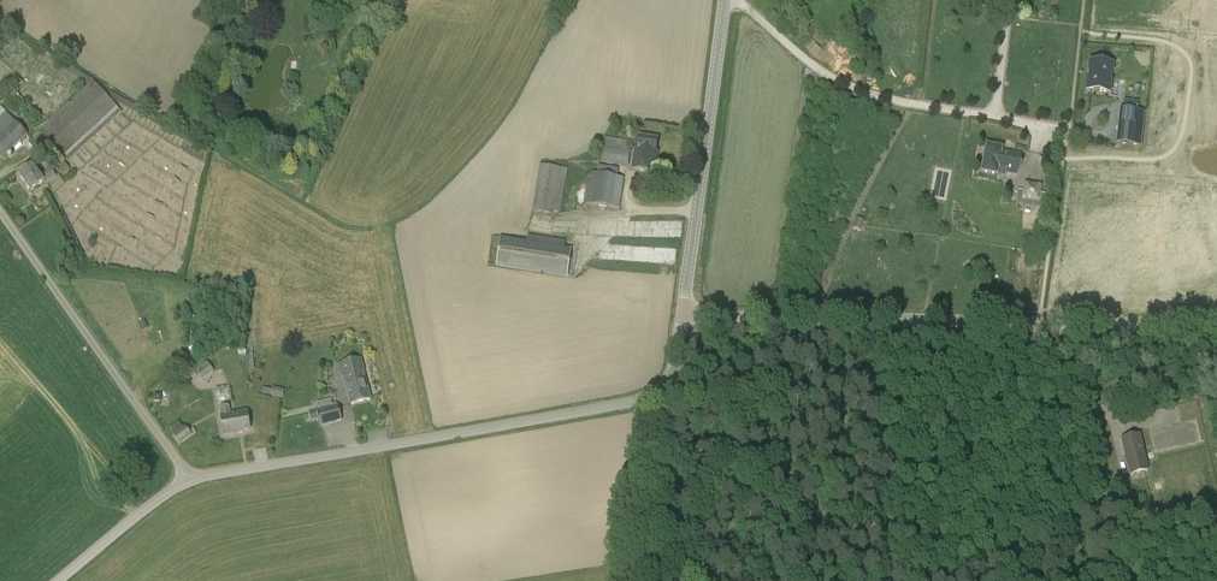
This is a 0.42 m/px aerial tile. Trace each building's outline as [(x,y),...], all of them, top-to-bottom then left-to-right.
[(778,0),(776,7),(791,12),(795,0),(779,0),(778,0)] [(1177,0),(1155,0),(1161,0),(1160,10),(1178,11),(1179,1),(1177,1),(1177,0)] [(1199,3),(1213,4),(1212,14),(1216,14),(1216,0),(1199,0),(1199,3)] [(68,162),(122,113),(108,98),(208,155),(211,150),(47,53),(43,60),(89,86),(39,131),(28,141),(36,150),(47,140),(68,162)] [(1108,93),(1111,66),(1091,64),(1088,91),(1108,93)] [(14,75),(4,85),(12,93),(22,82),(14,75)] [(1140,146),(1144,112),(1122,110),(1118,144),(1140,146)] [(28,135),(5,112),(0,117),(0,157),(2,159),(28,135)] [(625,128),(624,137),(632,139),(633,129),(625,128)] [(632,141),(605,137),(601,163),(628,167),(632,141)] [(654,172),(657,152),(655,152),(657,140),(639,137),(637,149),(636,149),(632,168),(654,172)] [(1001,152),(1002,149),(986,146),(982,172),(997,175),(998,171),(1015,174),(1019,155),(1001,152)] [(57,169),(62,176),(70,171),(64,163),(57,169)] [(540,164),(532,210),(553,213),(553,211),(560,212),(567,169),(540,164)] [(19,175),(31,192),(44,182),(46,185),(56,177),(51,170),(40,177),(33,166),(19,175)] [(586,203),(619,209),(624,179),(591,173),(586,203)] [(1040,187),(1026,185),(1023,204),(1043,207),(1044,194),(1039,194),(1040,187)] [(496,266),(567,277),(571,249),(501,238),(496,266)] [(198,319),(189,318),(188,327),(197,328),(198,319)] [(363,371),(364,371),(361,359),(339,365),(342,377),(344,376),(351,404),(370,399),(363,371)] [(206,361),(195,369),(196,371),(182,381),(188,390),(214,371),(206,361)] [(272,388),(271,396),(283,398),(284,390),(272,388)] [(342,420),(338,405),(318,410),(322,425),(342,420)] [(229,406),(219,406),(221,415),(224,435),(238,433),(238,431),(250,430),(247,412),(230,414),(229,406)] [(309,414),(311,420),(318,418),(317,412),(309,414)] [(193,436),(186,427),(184,429),(179,422),(169,428),(174,436),(173,436),(180,445),(193,436)] [(1121,439),(1129,475),(1149,471),(1140,434),(1121,439)]
